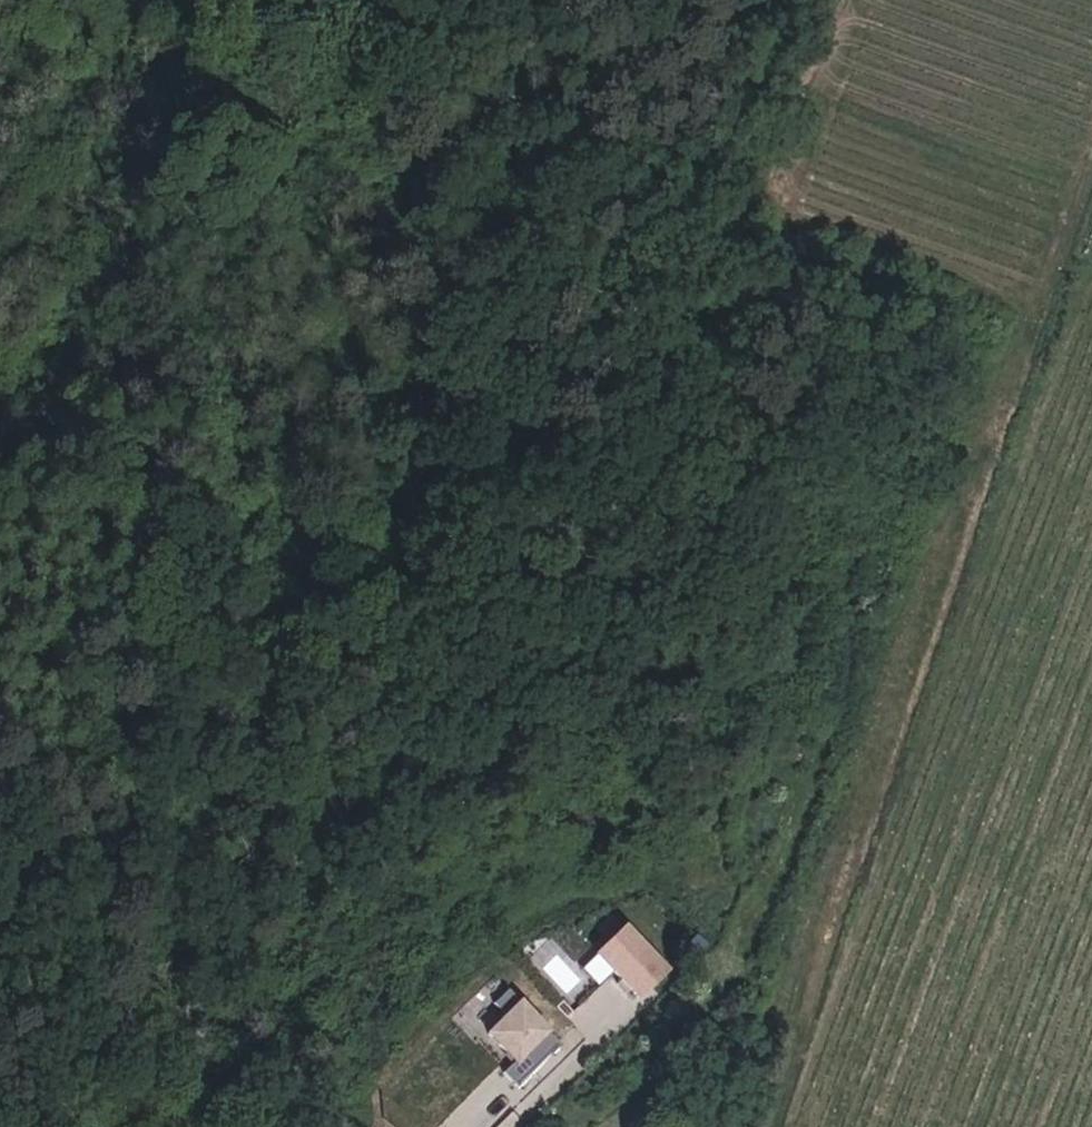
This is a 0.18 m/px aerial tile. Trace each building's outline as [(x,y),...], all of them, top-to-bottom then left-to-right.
[(638,918),(589,968),(604,983),(615,972),(647,1004),(686,965),(638,918)]
